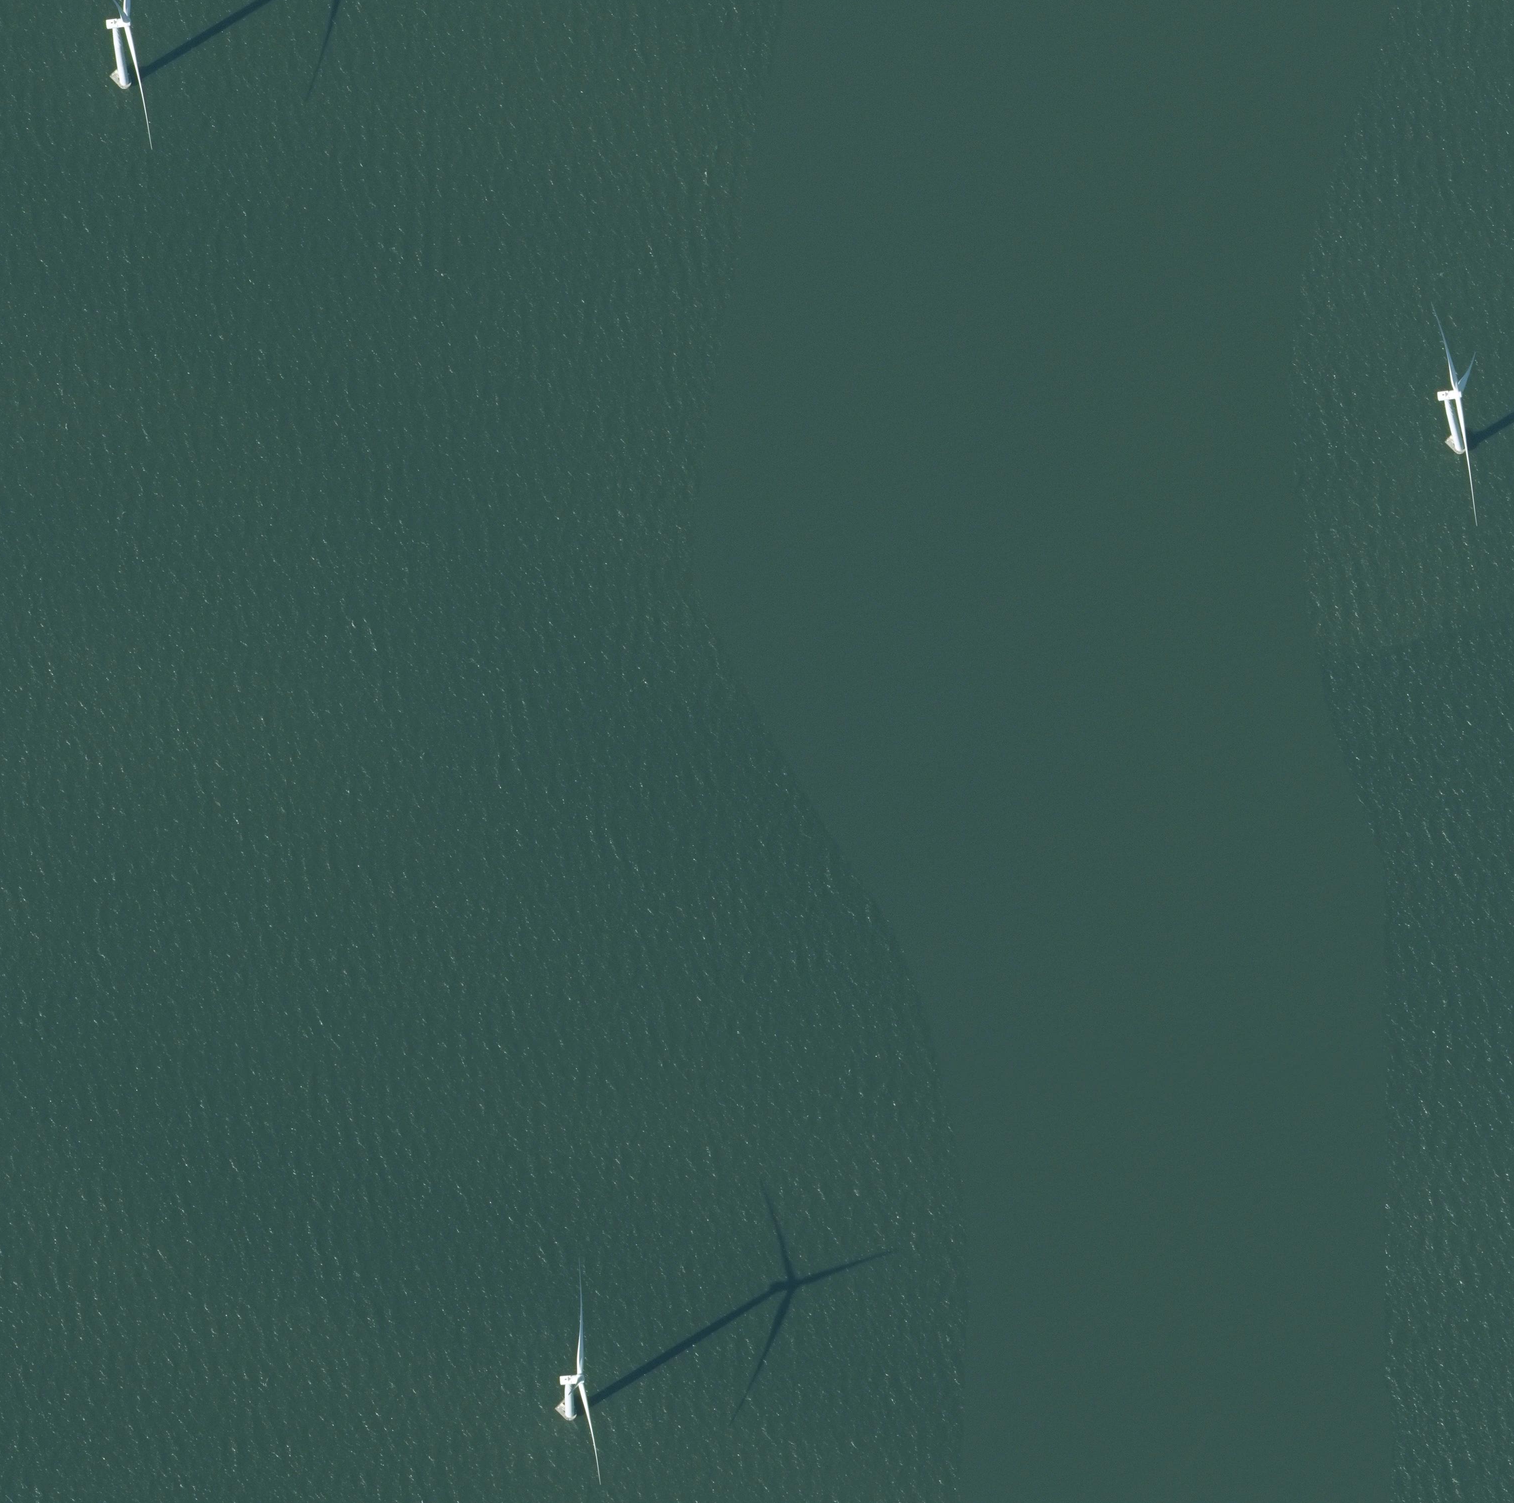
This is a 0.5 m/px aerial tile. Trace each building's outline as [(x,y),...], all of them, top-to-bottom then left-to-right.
[(121,83),(121,84),(121,86),(121,87),(122,88),(123,89),(124,89),(126,89),(127,89),(128,88),(129,87),(129,86),(129,84),(129,83),(128,82),(127,81),(125,81),(124,81),(123,81),(122,82),(121,83)] [(1457,447),(1457,448),(1457,450),(1457,451),(1458,452),(1459,453),(1460,453),(1462,453),(1463,453),(1464,452),(1465,451),(1465,450),(1465,448),(1465,447),(1464,446),(1463,445),(1461,444),(1460,445),(1459,445),(1458,446),(1457,447)] [(565,1413),(565,1414),(565,1416),(565,1417),(566,1418),(567,1419),(568,1419),(570,1419),(571,1419),(572,1418),(573,1417),(573,1416),(573,1414),(573,1413),(572,1412),(571,1411),(569,1410),(568,1411),(567,1411),(566,1412),(565,1413)]
